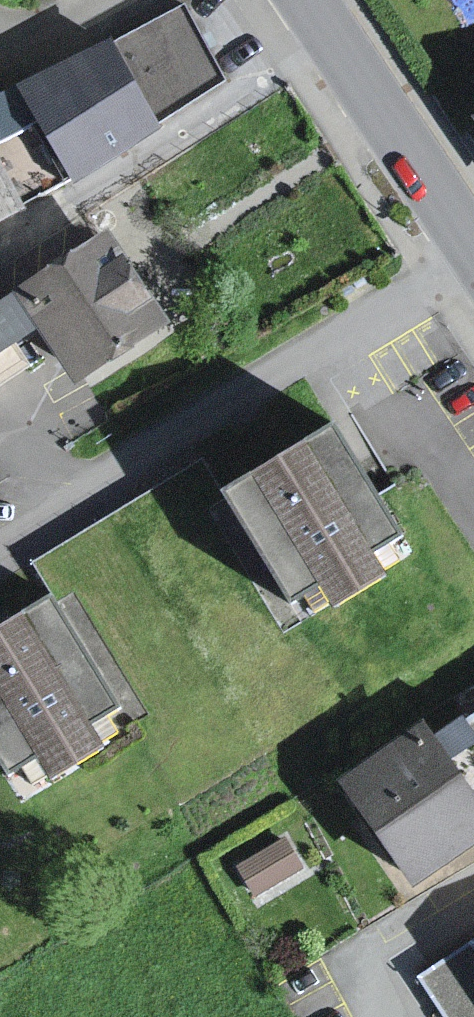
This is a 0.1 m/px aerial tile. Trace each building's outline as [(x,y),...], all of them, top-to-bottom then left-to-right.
[(30,78),(81,166),(230,76),(191,0),(176,0),(30,78)] [(0,93),(0,208),(81,166),(30,78),(0,93)] [(177,322),(116,229),(23,289),(83,382),(177,322)] [(330,424),(227,488),(306,616),(410,552),(330,424)] [(0,624),(0,755),(21,788),(124,724),(45,597),(0,624)] [(430,888),(473,858),(473,774),(447,735),(433,716),(350,774),(430,888)] [(447,735),(473,774),(473,716),(447,735)] [(423,975),(452,1016),(473,1016),(473,941),(423,975)]
